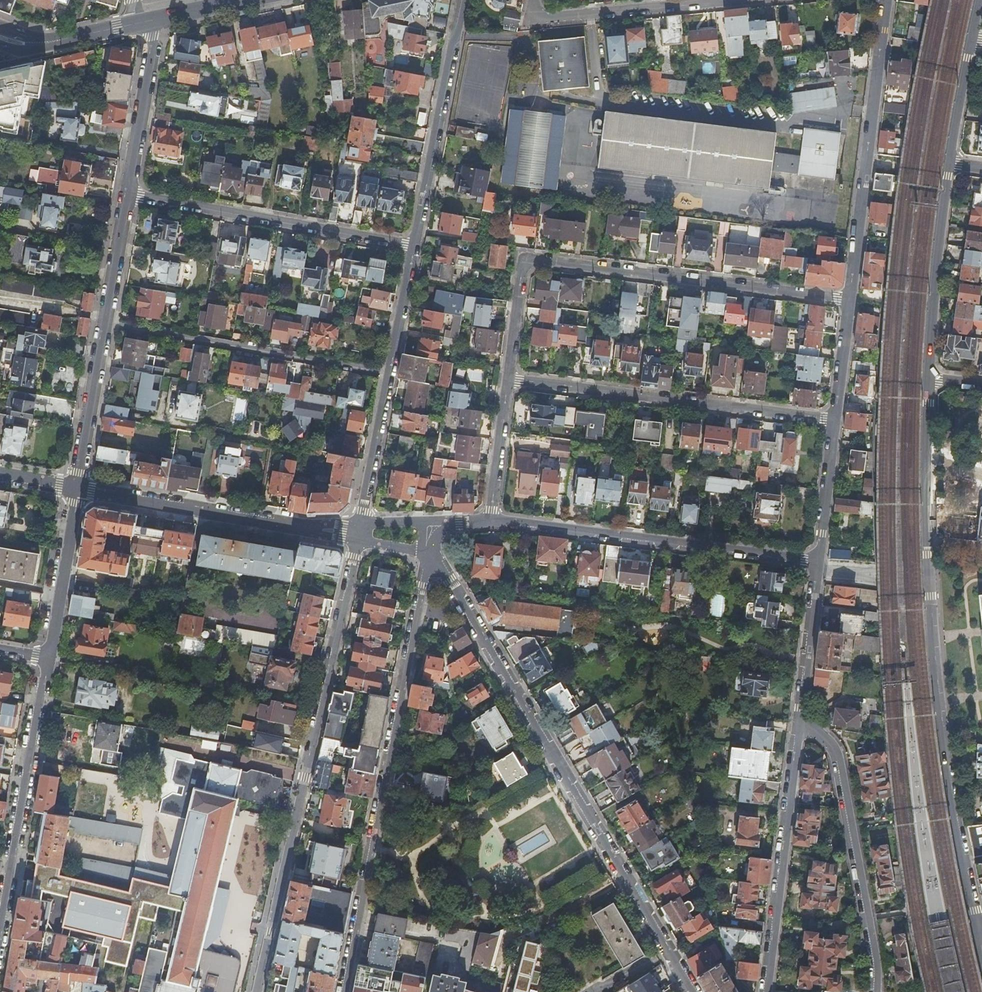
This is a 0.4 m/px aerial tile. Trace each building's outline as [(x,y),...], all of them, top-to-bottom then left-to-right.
[(11,13),(15,15),(14,3),(16,0),(0,0),(0,10),(11,13)] [(51,9),(54,0),(28,0),(51,9)] [(361,2),(362,9),(363,32),(364,35),(376,34),(377,33),(378,33),(379,32),(379,31),(380,31),(380,30),(380,29),(380,28),(379,14),(403,9),(404,18),(408,19),(407,25),(421,28),(424,28),(429,4),(432,4),(432,0),(368,0),(361,2)] [(748,20),(747,7),(724,10),(726,30),(749,28),(748,20)] [(362,9),(342,11),(344,25),(343,25),(344,34),(363,32),(362,9)] [(503,23),(517,26),(520,12),(505,9),(503,23)] [(335,11),(336,26),(343,25),(344,25),(342,11),(335,11)] [(837,32),(855,34),(857,13),(838,11),(837,32)] [(680,30),(679,14),(666,15),(665,15),(666,23),(663,23),(663,29),(660,29),(661,43),(667,43),(681,42),(680,30)] [(765,18),(748,20),(749,28),(750,39),(756,38),(756,43),(757,44),(757,45),(758,45),(758,46),(759,46),(760,46),(764,45),(765,45),(766,45),(767,44),(767,43),(767,42),(767,37),(767,36),(775,35),(773,20),(765,20),(765,18)] [(387,21),(388,34),(405,37),(406,33),(420,35),(421,28),(407,25),(387,21)] [(260,48),(267,47),(267,48),(268,49),(269,51),(270,52),(272,53),(273,54),(275,55),(276,55),(278,55),(291,52),(291,48),(287,30),(285,22),(255,29),(260,48)] [(790,25),(789,22),(781,23),(783,43),(799,42),(797,24),(790,25)] [(243,86),(245,97),(248,97),(260,99),(271,98),(269,87),(262,57),(260,48),(258,48),(253,25),(238,28),(238,30),(241,42),(245,61),(253,59),(259,87),(248,86),(243,86)] [(291,48),(313,43),(309,25),(287,30),(291,48)] [(909,25),(907,38),(910,38),(917,40),(920,28),(921,27),(909,25)] [(626,31),(604,34),(606,64),(628,63),(627,52),(638,51),(637,47),(645,47),(644,26),(626,29),(626,31)] [(717,43),(716,28),(688,31),(690,52),(701,51),(718,49),(717,43)] [(219,37),(225,63),(233,62),(231,53),(235,52),(231,31),(221,34),(222,36),(219,37)] [(420,35),(406,33),(405,37),(403,47),(409,48),(408,53),(422,56),(426,36),(420,35)] [(206,40),(210,57),(215,56),(217,65),(225,63),(219,37),(216,37),(216,35),(206,37),(206,40)] [(588,85),(584,36),(537,40),(542,90),(588,85)] [(814,36),(805,37),(806,52),(816,52),(814,36)] [(892,36),(891,43),(902,45),(903,37),(892,36)] [(180,38),(180,41),(179,46),(177,45),(175,57),(197,61),(199,50),(197,49),(198,41),(180,38)] [(102,47),(100,58),(107,59),(109,45),(102,47)] [(111,48),(107,70),(127,73),(131,51),(111,48)] [(92,49),(54,57),(55,63),(61,62),(62,68),(64,67),(66,76),(80,73),(78,64),(87,62),(85,56),(93,55),(93,52),(92,49)] [(717,54),(718,52),(718,49),(701,51),(701,54),(703,56),(706,58),(708,58),(710,58),(713,57),(715,56),(717,54)] [(828,58),(829,75),(850,73),(850,67),(851,67),(850,56),(849,56),(848,49),(837,50),(836,52),(834,53),(834,58),(828,58)] [(647,70),(659,71),(658,55),(646,56),(647,70)] [(331,94),(324,95),(325,109),(332,109),(339,110),(338,118),(343,119),(344,113),(344,112),(343,98),(339,56),(329,57),(329,61),(328,62),(331,94)] [(792,56),(782,57),(783,66),(793,65),(792,56)] [(54,57),(44,59),(42,72),(56,69),(55,63),(54,57)] [(889,59),(887,70),(909,73),(911,59),(901,57),(901,60),(889,59)] [(0,69),(0,129),(2,129),(2,130),(13,132),(14,122),(18,123),(23,94),(38,97),(40,86),(42,72),(44,59),(0,69)] [(200,64),(181,60),(178,79),(197,83),(200,64)] [(714,73),(714,61),(701,62),(701,73),(714,73)] [(422,79),(423,74),(392,68),(386,67),(383,83),(395,86),(395,88),(415,92),(417,84),(418,78),(422,79)] [(684,81),(683,69),(671,67),(661,71),(661,78),(684,81)] [(239,69),(243,86),(248,86),(244,68),(239,69)] [(127,73),(107,70),(103,91),(105,92),(105,99),(108,99),(107,101),(127,104),(128,99),(132,73),(127,73)] [(661,78),(661,71),(659,71),(647,70),(647,76),(661,78)] [(898,86),(907,87),(909,73),(887,70),(886,82),(894,83),(898,84),(898,86)] [(648,90),(682,94),(684,81),(661,78),(647,76),(648,90)] [(723,99),(740,101),(738,87),(729,87),(728,77),(721,77),(723,99)] [(367,85),(369,99),(380,101),(381,99),(381,95),(382,91),(383,88),(372,86),(367,85)] [(785,92),(788,112),(836,105),(834,85),(785,92)] [(49,88),(40,86),(38,97),(37,101),(51,101),(60,100),(61,90),(49,91),(49,88)] [(384,95),(381,95),(381,99),(384,99),(383,104),(389,105),(393,87),(386,86),(384,95)] [(213,91),(197,89),(197,91),(190,90),(188,104),(200,106),(199,112),(205,113),(205,114),(217,116),(217,115),(222,116),(225,100),(219,99),(220,92),(218,92),(217,92),(213,91)] [(756,103),(765,104),(766,99),(760,98),(760,95),(756,96),(756,103)] [(260,99),(248,97),(248,101),(253,102),(253,103),(256,105),(255,110),(258,111),(260,99)] [(258,111),(255,126),(266,128),(271,98),(260,99),(258,111)] [(351,98),(343,98),(344,112),(353,111),(351,98)] [(123,126),(127,104),(107,101),(105,101),(103,115),(94,113),(94,110),(91,110),(89,121),(93,122),(102,123),(123,126)] [(882,110),(906,113),(907,105),(883,101),(882,110)] [(524,109),(510,107),(499,182),(514,184),(524,109)] [(549,113),(524,109),(514,184),(539,187),(549,113)] [(156,111),(155,119),(169,121),(170,114),(156,111)] [(775,132),(604,111),(600,144),(598,165),(767,187),(770,169),(835,177),(841,134),(803,129),(800,153),(773,150),(775,132)] [(564,115),(549,113),(539,187),(554,189),(564,115)] [(78,123),(79,117),(56,114),(55,122),(62,123),(60,139),(76,141),(77,134),(81,135),(83,133),(84,125),(82,123),(78,123)] [(353,114),(350,128),(376,133),(377,127),(373,126),(375,118),(370,117),(359,115),(353,114)] [(155,119),(151,140),(155,141),(153,151),(178,155),(182,132),(174,130),(175,122),(169,121),(155,119)] [(92,130),(122,134),(123,126),(102,123),(93,122),(92,130)] [(246,131),(248,135),(254,136),(255,126),(250,125),(246,127),(246,131)] [(453,135),(476,139),(477,130),(456,126),(453,135)] [(350,128),(348,142),(349,142),(370,146),(371,138),(375,139),(376,133),(350,128)] [(893,142),(894,138),(895,131),(880,129),(878,146),(892,148),(893,146),(895,146),(896,142),(893,142)] [(47,136),(31,133),(30,143),(33,143),(46,145),(47,136)] [(303,147),(316,150),(318,137),(316,136),(305,134),(303,147)] [(891,154),(900,155),(901,147),(902,140),(894,138),(893,142),(896,142),(895,146),(893,146),(892,148),(891,154)] [(370,146),(349,142),(347,156),(367,159),(370,146)] [(877,152),(891,154),(892,148),(878,146),(877,152)] [(208,188),(219,190),(219,186),(223,164),(224,162),(225,156),(216,155),(215,163),(204,161),(204,163),(201,178),(201,181),(209,182),(208,188)] [(44,192),(59,194),(60,189),(85,193),(90,164),(78,161),(78,162),(72,161),(73,157),(66,156),(65,160),(63,170),(39,166),(36,182),(46,184),(44,192)] [(262,170),(270,172),(272,159),(265,158),(262,170)] [(296,159),(295,164),(283,162),(282,170),(276,169),(274,183),(279,184),(290,187),(298,189),(304,161),(296,159)] [(231,164),(224,162),(223,164),(219,186),(227,188),(228,190),(234,191),(236,190),(238,190),(238,189),(244,190),(247,172),(249,162),(245,161),(244,172),(241,171),(241,168),(231,167),(231,164)] [(417,171),(385,165),(383,174),(416,180),(417,171)] [(485,190),(489,170),(462,165),(460,173),(460,178),(455,177),(453,189),(484,194),(485,190)] [(896,181),(897,175),(894,174),(875,171),(873,188),(890,190),(890,189),(891,181),(896,181)] [(262,175),(247,172),(244,190),(244,191),(259,193),(262,175)] [(321,197),(321,196),(326,197),(330,177),(314,174),(311,195),(321,197)] [(366,205),(366,206),(373,207),(378,177),(363,175),(357,203),(366,205)] [(349,202),(353,181),(338,178),(334,199),(343,201),(349,202)] [(981,182),(979,193),(974,192),(972,206),(981,208),(981,182)] [(4,195),(3,200),(20,203),(23,188),(0,184),(0,195),(4,195)] [(403,191),(381,187),(377,207),(400,211),(400,209),(401,204),(403,191)] [(492,206),(494,191),(485,190),(484,194),(482,204),(492,206)] [(62,207),(65,195),(59,194),(44,192),(43,192),(41,204),(43,204),(41,216),(40,225),(56,228),(60,207),(62,207)] [(792,205),(705,194),(703,208),(790,220),(792,205)] [(546,213),(548,198),(541,197),(539,212),(546,213)] [(892,212),(893,203),(871,200),(869,220),(879,221),(879,220),(880,220),(879,223),(884,224),(885,214),(886,211),(892,212)] [(328,219),(335,220),(337,206),(330,204),(328,219)] [(833,225),(835,210),(792,205),(790,220),(833,225)] [(969,206),(968,213),(971,213),(970,223),(981,225),(981,208),(972,206),(969,206)] [(361,210),(353,209),(351,223),(358,224),(361,210)] [(461,214),(442,211),(439,229),(458,232),(461,214)] [(513,231),(534,234),(536,217),(528,216),(528,213),(521,212),(521,215),(514,214),(513,231)] [(638,218),(608,214),(606,231),(636,235),(638,218)] [(684,229),(686,216),(678,215),(676,229),(684,229)] [(157,239),(155,248),(170,251),(172,241),(173,241),(176,222),(172,221),(172,218),(167,217),(167,220),(160,219),(158,229),(155,228),(154,238),(157,239)] [(559,237),(561,220),(545,218),(543,232),(550,233),(549,236),(559,237)] [(585,222),(561,220),(559,237),(583,240),(585,222)] [(727,235),(728,221),(720,220),(718,234),(727,235)] [(216,243),(220,225),(212,223),(209,241),(216,243)] [(760,236),(761,226),(748,224),(746,245),(759,246),(760,236)] [(789,247),(791,230),(785,229),(783,239),(782,246),(789,247)] [(673,253),(676,232),(660,230),(660,233),(651,232),(649,250),(673,253)] [(965,246),(981,249),(981,233),(967,231),(965,246)] [(34,272),(35,270),(40,271),(41,267),(52,269),(52,267),(55,267),(56,260),(54,259),(54,257),(51,257),(52,247),(39,245),(25,243),(27,234),(12,232),(7,260),(29,264),(28,271),(34,272)] [(219,250),(220,250),(218,262),(240,265),(245,237),(244,237),(245,234),(236,232),(235,235),(231,234),(230,239),(221,238),(219,250)] [(475,241),(475,240),(477,233),(462,232),(461,239),(475,241)] [(698,259),(701,233),(694,232),(694,235),(685,234),(683,249),(687,249),(686,258),(698,259)] [(708,234),(701,233),(698,259),(710,261),(711,252),(715,252),(716,238),(708,237),(708,234)] [(270,239),(250,235),(247,257),(266,260),(270,239)] [(440,238),(427,236),(425,243),(437,245),(439,245),(440,238)] [(782,253),(782,246),(783,239),(760,236),(759,246),(758,253),(758,254),(770,255),(781,257),(782,253)] [(822,258),(832,260),(832,254),(835,254),(837,253),(838,247),(836,246),(833,246),(834,238),(819,236),(816,258),(822,258)] [(888,245),(889,237),(877,236),(876,243),(888,245)] [(205,257),(214,259),(216,243),(209,241),(208,241),(205,257)] [(504,267),(507,244),(492,242),(489,265),(504,267)] [(758,253),(759,246),(746,245),(726,242),(723,262),(756,266),(757,262),(757,260),(758,254),(758,253)] [(457,247),(441,244),(440,250),(438,250),(436,260),(453,263),(454,263),(454,260),(455,254),(457,247)] [(306,251),(277,245),(272,275),(280,276),(281,269),(287,270),(288,266),(303,268),(303,267),(304,265),(306,251)] [(797,248),(789,247),(782,246),(782,253),(797,255),(797,248)] [(170,251),(155,248),(153,256),(150,270),(156,271),(156,273),(154,281),(176,285),(180,261),(188,263),(189,254),(170,251)] [(963,264),(979,266),(981,266),(981,251),(965,249),(963,264)] [(863,269),(883,271),(883,264),(884,254),(879,253),(875,253),(865,251),(863,269)] [(807,257),(797,255),(782,253),(781,257),(780,263),(786,264),(799,266),(799,268),(805,269),(806,262),(807,257)] [(472,257),(455,254),(454,260),(454,263),(463,265),(470,266),(471,263),(471,261),(472,257)] [(368,262),(336,256),(333,270),(342,271),(340,281),(351,283),(352,278),(363,280),(363,279),(368,262)] [(381,281),(385,260),(370,257),(365,279),(381,281)] [(841,282),(844,261),(832,260),(822,258),(821,264),(806,262),(805,269),(804,282),(836,287),(841,282)] [(453,267),(453,263),(436,260),(432,259),(429,275),(450,278),(453,267)] [(979,266),(963,264),(961,279),(977,281),(979,266)] [(470,267),(470,266),(463,265),(463,269),(461,275),(473,277),(474,268),(470,267)] [(316,269),(303,267),(303,268),(300,285),(307,286),(307,288),(319,290),(319,288),(323,289),(326,269),(317,267),(316,269)] [(882,278),(883,271),(863,269),(860,286),(880,289),(880,283),(880,281),(878,281),(879,278),(882,278)] [(67,287),(3,275),(1,288),(65,299),(67,287)] [(582,280),(560,277),(559,281),(557,299),(563,300),(563,297),(580,299),(582,280)] [(556,309),(556,306),(557,299),(559,281),(538,278),(535,297),(543,298),(542,308),(556,309)] [(653,283),(640,281),(639,289),(652,291),(653,283)] [(958,299),(978,302),(980,286),(960,284),(958,299)] [(176,292),(140,286),(139,295),(138,295),(137,305),(136,314),(161,318),(164,298),(175,300),(176,292)] [(385,308),(391,309),(393,300),(390,299),(392,291),(371,287),(370,296),(363,295),(362,301),(369,302),(368,304),(385,308)] [(91,310),(94,292),(84,290),(73,288),(71,298),(82,300),(81,309),(91,310)] [(461,315),(463,303),(465,294),(436,288),(436,290),(437,290),(434,309),(433,308),(432,310),(443,312),(453,313),(461,315)] [(207,298),(216,299),(217,292),(208,290),(207,298)] [(726,293),(707,290),(705,311),(724,314),(726,295),(726,293)] [(239,303),(245,304),(248,305),(265,307),(266,308),(268,296),(241,292),(239,303)] [(637,294),(621,292),(617,330),(629,331),(630,322),(634,323),(637,294)] [(296,313),(302,314),(312,315),(325,318),(328,301),(329,294),(322,293),(320,306),(298,302),(296,309),(296,313)] [(489,325),(493,298),(465,294),(463,303),(474,306),(472,323),(489,325)] [(726,295),(724,314),(723,320),(748,323),(749,315),(743,314),(744,310),(739,309),(740,304),(735,304),(736,296),(726,295)] [(743,302),(736,301),(735,304),(740,304),(739,309),(744,310),(743,314),(749,315),(750,307),(751,296),(745,295),(744,295),(743,302)] [(698,322),(701,297),(696,296),(695,299),(670,296),(666,324),(678,326),(677,337),(688,339),(696,340),(696,337),(698,322)] [(783,300),(776,299),(775,310),(775,312),(774,313),(781,313),(783,300)] [(328,301),(325,318),(348,321),(353,322),(354,316),(339,313),(339,312),(331,310),(333,302),(328,301)] [(981,320),(981,316),(981,313),(978,313),(980,305),(958,302),(956,317),(981,320)] [(223,327),(227,306),(209,303),(207,311),(200,310),(198,323),(205,324),(205,325),(216,327),(216,326),(223,327)] [(238,303),(235,318),(242,319),(245,304),(239,303),(238,303)] [(824,305),(806,303),(805,311),(809,312),(807,328),(821,330),(824,305)] [(354,316),(353,322),(369,326),(371,318),(373,319),(375,310),(368,309),(360,307),(360,304),(357,304),(354,316)] [(262,328),(271,330),(273,319),(275,309),(269,308),(266,308),(265,307),(248,305),(245,320),(262,323),(262,322),(263,322),(262,328)] [(585,343),(587,326),(558,323),(561,307),(556,306),(556,309),(554,322),(551,343),(559,344),(559,342),(574,343),(575,341),(585,343)] [(2,321),(27,325),(29,312),(0,307),(0,321),(2,321)] [(761,334),(772,336),(773,331),(773,329),(773,324),(774,319),(774,313),(775,312),(775,310),(750,307),(749,315),(748,323),(747,333),(754,333),(758,330),(762,331),(761,334)] [(443,312),(432,310),(424,308),(421,323),(440,327),(443,312)] [(532,342),(551,345),(551,343),(554,322),(556,309),(541,308),(540,319),(542,320),(541,328),(534,327),(532,342)] [(294,312),(293,316),(292,320),(300,321),(302,314),(296,313),(294,312)] [(867,313),(857,312),(855,331),(870,333),(872,315),(867,314),(867,313)] [(48,329),(59,331),(62,316),(43,313),(41,327),(48,329)] [(457,338),(460,323),(461,315),(453,313),(450,330),(446,329),(445,336),(457,338)] [(271,330),(270,337),(284,339),(286,332),(298,334),(299,330),(305,331),(305,335),(308,335),(311,320),(312,315),(302,314),(300,321),(292,320),(293,316),(280,314),(278,320),(273,319),(271,330)] [(87,335),(90,317),(80,315),(76,334),(87,335)] [(981,320),(956,317),(954,331),(957,331),(970,333),(971,326),(981,327),(981,320)] [(308,335),(307,342),(315,343),(315,344),(328,346),(330,337),(335,338),(338,324),(311,320),(308,335)] [(772,336),(771,349),(781,351),(784,325),(773,324),(773,329),(773,331),(772,336)] [(32,352),(38,353),(39,345),(44,346),(45,339),(46,339),(48,329),(41,327),(27,325),(26,333),(19,332),(18,340),(17,349),(31,352),(32,352)] [(818,356),(821,330),(807,328),(799,327),(798,339),(802,339),(801,344),(799,343),(798,353),(818,356)] [(497,330),(477,328),(475,348),(494,351),(497,330)] [(875,347),(876,334),(870,333),(855,331),(854,345),(875,347)] [(974,359),(977,337),(967,336),(966,341),(960,340),(961,335),(957,334),(950,333),(948,347),(946,346),(944,358),(958,360),(958,356),(959,356),(974,359)] [(455,345),(457,338),(445,336),(443,345),(455,347),(455,345)] [(145,353),(147,341),(125,337),(123,349),(145,353)] [(677,337),(676,345),(687,346),(688,339),(677,337)] [(416,352),(436,356),(439,341),(421,338),(420,344),(417,343),(416,352)] [(585,345),(583,362),(601,364),(607,364),(610,341),(593,339),(592,346),(585,345)] [(200,344),(193,343),(192,349),(190,357),(195,358),(193,371),(188,370),(186,379),(204,382),(209,354),(203,353),(204,350),(197,349),(200,346),(200,344)] [(615,343),(613,357),(622,358),(620,368),(631,369),(631,368),(636,369),(639,346),(615,343)] [(452,360),(467,362),(469,346),(455,345),(455,347),(452,360)] [(190,357),(192,349),(181,348),(179,359),(190,361),(190,357)] [(37,359),(38,353),(32,352),(31,352),(17,349),(17,355),(12,382),(33,385),(35,374),(34,374),(37,359)] [(155,355),(145,353),(123,349),(121,362),(124,362),(123,368),(128,369),(134,370),(161,374),(163,375),(164,367),(153,365),(155,355)] [(542,364),(549,365),(550,350),(543,349),(542,364)] [(700,374),(703,354),(686,351),(684,373),(694,375),(694,373),(700,374)] [(441,359),(403,352),(398,377),(408,379),(423,382),(427,360),(440,363),(441,362),(441,359)] [(735,369),(743,370),(744,359),(736,358),(737,355),(720,353),(719,366),(714,365),(711,383),(733,386),(735,369)] [(798,369),(797,378),(799,378),(813,380),(819,381),(822,356),(818,356),(798,353),(796,353),(795,362),(797,364),(802,365),(801,370),(798,369)] [(644,355),(640,384),(670,388),(673,363),(661,362),(661,357),(655,356),(655,358),(652,358),(652,356),(644,355)] [(447,386),(452,361),(443,360),(442,362),(438,382),(436,382),(435,384),(447,386)] [(243,383),(246,363),(232,361),(228,381),(243,383)] [(271,362),(269,371),(267,382),(273,383),(273,387),(272,389),(285,391),(284,396),(298,398),(301,382),(290,380),(289,383),(284,382),(284,379),(286,372),(282,371),(283,367),(284,364),(271,362)] [(875,371),(875,363),(864,362),(863,369),(866,370),(875,371)] [(261,366),(246,363),(243,383),(256,386),(256,391),(265,393),(267,386),(267,382),(269,371),(260,369),(261,366)] [(126,379),(128,369),(123,368),(112,366),(110,377),(126,379)] [(312,368),(303,366),(301,382),(298,398),(324,403),(332,404),(336,405),(338,394),(334,393),(329,394),(314,391),(315,387),(309,386),(312,368)] [(765,372),(745,369),(743,389),(763,392),(765,372)] [(136,408),(148,411),(148,408),(155,409),(161,374),(134,370),(133,380),(140,381),(136,408)] [(467,370),(467,380),(479,381),(479,371),(467,370)] [(874,395),(875,371),(866,370),(866,375),(856,374),(853,393),(874,395)] [(795,387),(793,403),(814,406),(816,390),(812,389),(813,380),(799,378),(797,388),(795,387)] [(426,382),(423,382),(408,379),(403,410),(405,410),(420,413),(426,382)] [(449,390),(447,405),(452,406),(453,406),(468,408),(468,402),(464,402),(466,392),(467,382),(451,380),(450,390),(449,390)] [(347,396),(338,394),(336,405),(337,405),(361,410),(365,388),(349,385),(347,396)] [(30,417),(31,418),(36,393),(10,389),(8,396),(7,396),(6,405),(13,406),(12,414),(30,417)] [(179,389),(175,416),(197,419),(201,393),(179,389)] [(961,391),(957,391),(956,402),(962,403),(967,404),(968,392),(961,391)] [(322,416),(324,403),(298,398),(284,396),(283,407),(296,409),(294,419),(283,427),(290,438),(294,436),(302,430),(303,426),(307,427),(309,420),(310,414),(322,416)] [(859,404),(847,402),(846,410),(858,412),(859,404)] [(573,425),(574,422),(575,409),(576,405),(566,404),(566,407),(528,403),(526,420),(564,425),(564,424),(573,425)] [(118,406),(105,404),(103,415),(126,419),(128,408),(126,407),(126,406),(119,405),(118,406)] [(478,427),(480,410),(468,408),(453,406),(452,410),(452,413),(460,414),(459,425),(462,425),(475,426),(475,427),(477,428),(477,427),(478,427)] [(347,427),(348,427),(357,429),(361,430),(365,412),(351,409),(347,427)] [(603,435),(606,412),(588,410),(588,411),(575,409),(574,422),(587,423),(585,436),(596,437),(596,434),(603,435)] [(427,414),(420,413),(405,410),(402,427),(423,431),(427,414)] [(858,412),(846,410),(843,428),(857,429),(859,412),(858,412)] [(0,412),(0,436),(3,437),(1,450),(21,453),(24,438),(26,438),(30,417),(12,414),(0,412)] [(132,433),(134,421),(126,419),(103,415),(101,428),(132,433)] [(250,417),(249,426),(262,428),(264,420),(250,417)] [(662,421),(635,417),(632,438),(650,440),(650,443),(659,444),(662,421)] [(680,444),(680,445),(697,447),(699,424),(683,422),(683,423),(678,422),(676,443),(680,444)] [(475,426),(462,425),(461,433),(474,435),(475,427),(475,426)] [(705,425),(703,440),(713,442),(712,447),(728,449),(731,428),(727,427),(705,425)] [(750,451),(751,449),(757,449),(759,429),(739,427),(737,447),(743,448),(743,450),(750,451)] [(794,430),(787,430),(784,432),(783,445),(775,444),(774,461),(781,461),(781,462),(793,463),(794,453),(796,453),(797,448),(795,448),(796,433),(794,430)] [(206,494),(217,435),(208,433),(204,454),(198,489),(197,492),(206,494)] [(461,433),(458,433),(455,459),(458,459),(471,461),(478,462),(481,436),(474,435),(461,433)] [(356,455),(360,437),(346,434),(342,452),(356,455)] [(424,439),(412,437),(412,438),(399,435),(396,451),(409,453),(411,444),(423,446),(424,439)] [(853,441),(842,439),(841,447),(848,448),(852,449),(853,441)] [(570,445),(553,443),(552,454),(569,456),(570,445)] [(120,448),(98,444),(96,458),(103,459),(107,460),(115,461),(117,451),(119,452),(120,448)] [(220,447),(215,472),(235,475),(237,465),(241,466),(242,456),(239,455),(240,447),(225,444),(224,448),(220,447)] [(172,457),(173,450),(167,449),(158,447),(156,455),(163,456),(172,457)] [(865,458),(866,451),(852,449),(848,448),(847,457),(850,457),(849,463),(848,469),(863,471),(864,462),(867,462),(867,459),(865,458)] [(326,459),(328,451),(322,449),(321,452),(320,457),(326,459)] [(330,482),(352,486),(357,456),(328,451),(326,459),(334,460),(330,482)] [(520,491),(535,493),(540,453),(519,451),(517,467),(523,467),(520,491)] [(872,472),(872,451),(866,451),(865,458),(867,459),(867,462),(864,462),(863,471),(872,472)] [(198,489),(204,454),(193,452),(190,466),(180,465),(180,468),(170,466),(166,487),(185,490),(186,487),(198,489)] [(610,454),(601,453),(595,497),(602,498),(602,499),(612,500),(613,499),(619,500),(622,478),(621,478),(622,473),(613,472),(613,477),(607,476),(610,454)] [(676,455),(661,453),(659,468),(675,470),(676,455)] [(131,481),(166,487),(170,466),(171,463),(172,457),(163,456),(162,465),(134,460),(131,481)] [(455,459),(434,456),(430,479),(425,501),(425,502),(442,505),(445,488),(435,486),(436,480),(437,480),(441,476),(441,475),(456,477),(457,467),(458,459),(455,459)] [(568,467),(570,457),(561,456),(560,466),(568,467)] [(458,459),(457,467),(470,468),(471,461),(458,459)] [(271,464),(270,470),(273,471),(272,477),(270,490),(289,493),(293,474),(280,472),(281,466),(271,464)] [(641,474),(642,466),(630,464),(629,473),(628,479),(631,480),(628,501),(638,503),(639,501),(645,502),(647,481),(634,480),(634,473),(641,474)] [(767,466),(757,465),(755,480),(765,481),(767,466)] [(584,474),(585,468),(578,467),(573,501),(592,504),(595,476),(584,474)] [(730,477),(741,478),(742,469),(731,467),(730,477)] [(556,493),(565,494),(568,471),(541,468),(540,479),(542,479),(541,491),(547,492),(549,494),(554,494),(556,493)] [(417,477),(417,475),(393,470),(388,494),(413,499),(413,498),(417,477)] [(681,486),(683,471),(676,470),(675,485),(681,486)] [(687,492),(690,472),(683,471),(681,486),(681,492),(687,492)] [(752,488),(753,480),(741,478),(730,477),(707,474),(705,487),(730,490),(731,485),(752,488)] [(425,501),(430,479),(417,477),(413,498),(425,501)] [(873,501),(872,479),(864,477),(862,493),(858,493),(858,499),(873,501)] [(348,503),(352,486),(330,482),(328,492),(317,492),(319,479),(315,478),(314,479),(312,492),(310,497),(307,511),(339,511),(348,503)] [(654,485),(651,506),(668,508),(671,480),(664,479),(663,486),(654,485)] [(306,511),(307,511),(310,497),(307,496),(310,485),(309,485),(293,482),(288,508),(306,511)] [(785,492),(786,484),(778,483),(777,494),(757,491),(756,500),(757,501),(757,506),(755,507),(754,515),(768,517),(767,518),(769,521),(776,521),(778,520),(781,495),(785,492)] [(454,488),(451,510),(473,509),(473,493),(468,493),(468,487),(454,488)] [(0,491),(0,527),(4,527),(10,492),(0,491)] [(873,514),(873,501),(858,499),(835,496),(833,509),(859,513),(859,512),(873,514)] [(697,522),(699,503),(682,501),(680,520),(697,522)] [(85,511),(75,567),(125,575),(129,554),(116,552),(116,551),(110,550),(109,551),(102,550),(103,543),(104,544),(104,542),(103,541),(104,538),(105,538),(105,536),(104,536),(106,530),(113,531),(113,532),(119,533),(120,532),(132,535),(132,534),(136,514),(91,506),(85,511)] [(193,534),(164,529),(162,539),(159,555),(163,556),(163,553),(185,557),(185,561),(188,561),(193,534)] [(159,555),(162,539),(132,534),(132,535),(129,550),(159,555)] [(293,566),(296,552),(201,535),(196,564),(289,580),(293,566)] [(562,562),(565,539),(538,536),(535,559),(546,560),(562,562)] [(324,579),(336,582),(342,555),(338,549),(299,542),(296,552),(293,566),(325,574),(324,579)] [(476,543),(471,575),(498,579),(502,546),(476,543)] [(511,553),(523,554),(524,544),(512,543),(511,553)] [(618,546),(605,544),(601,581),(619,583),(618,586),(621,586),(620,591),(624,591),(625,586),(627,587),(627,584),(646,586),(649,562),(619,558),(619,559),(616,559),(618,546)] [(0,547),(0,578),(32,584),(38,554),(0,547)] [(852,551),(828,549),(827,557),(851,559),(852,551)] [(588,578),(589,574),(596,575),(599,554),(580,552),(577,577),(588,578)] [(372,591),(381,593),(389,594),(394,573),(373,568),(369,584),(370,584),(369,590),(372,591)] [(664,568),(658,614),(666,615),(670,591),(691,594),(693,583),(687,582),(688,572),(681,571),(681,570),(664,568)] [(781,582),(782,583),(783,573),(759,570),(757,589),(779,592),(781,582)] [(709,575),(702,574),(700,590),(707,591),(707,588),(709,575)] [(716,576),(709,575),(707,588),(714,589),(716,576)] [(109,576),(108,585),(123,587),(124,579),(109,576)] [(505,594),(528,597),(529,591),(521,590),(522,584),(507,582),(505,594)] [(855,587),(835,585),(833,601),(853,604),(855,587)] [(24,590),(4,587),(2,594),(10,596),(9,601),(6,601),(2,623),(13,625),(13,624),(26,626),(30,605),(22,603),(24,590)] [(877,602),(876,589),(861,588),(859,600),(877,602)] [(375,617),(381,593),(372,591),(371,595),(364,593),(364,595),(362,595),(361,600),(363,601),(361,610),(368,612),(367,615),(375,617)] [(71,593),(68,612),(90,616),(94,597),(71,593)] [(297,612),(318,616),(322,598),(302,593),(299,602),(297,602),(296,606),(299,607),(297,612)] [(389,594),(381,593),(375,617),(384,619),(385,616),(392,617),(394,608),(396,608),(397,602),(395,602),(396,600),(388,599),(389,594)] [(556,627),(569,629),(571,610),(501,601),(502,599),(481,596),(476,600),(491,627),(494,625),(495,627),(499,624),(498,622),(504,623),(531,626),(556,629),(556,627)] [(761,620),(761,626),(774,628),(775,620),(776,620),(778,603),(755,600),(753,619),(761,620)] [(97,610),(96,617),(112,620),(113,613),(97,610)] [(878,619),(877,611),(865,610),(865,617),(878,619)] [(293,630),(313,635),(318,616),(297,612),(295,621),(293,621),(292,625),(294,625),(293,630)] [(840,621),(839,631),(859,634),(862,615),(840,612),(839,620),(840,621)] [(250,644),(271,648),(273,648),(273,645),(276,635),(215,625),(215,629),(200,627),(202,618),(179,613),(176,631),(212,638),(222,639),(250,644)] [(370,642),(375,617),(367,615),(366,619),(359,618),(357,627),(355,627),(354,633),(356,633),(355,635),(362,636),(362,640),(370,642)] [(370,642),(379,643),(380,640),(387,641),(387,640),(389,640),(390,635),(388,634),(390,625),(383,623),(384,619),(375,617),(370,642)] [(141,625),(138,625),(113,620),(112,629),(133,633),(134,630),(136,631),(137,627),(140,628),(141,625)] [(82,637),(78,637),(78,639),(76,639),(75,646),(77,647),(76,649),(102,654),(106,628),(101,627),(101,623),(94,622),(93,626),(84,624),(82,637)] [(530,632),(531,626),(504,623),(503,629),(530,632)] [(456,649),(469,642),(460,626),(447,633),(456,649)] [(557,639),(567,640),(569,629),(556,627),(556,629),(555,639),(557,639)] [(839,631),(819,628),(814,666),(830,668),(850,670),(850,667),(838,665),(839,654),(842,655),(842,651),(839,651),(840,648),(843,648),(844,643),(840,642),(841,635),(845,635),(845,636),(853,637),(852,647),(879,646),(878,636),(859,634),(839,631)] [(296,650),(309,653),(313,635),(293,630),(291,640),(289,639),(288,643),(290,643),(289,649),(296,650)] [(494,631),(499,639),(505,640),(506,639),(505,639),(512,635),(510,633),(494,631)] [(506,647),(515,663),(518,661),(539,649),(533,638),(522,637),(517,640),(515,636),(512,635),(505,639),(506,639),(509,645),(506,646),(506,647)] [(185,639),(184,649),(199,651),(201,640),(185,639)] [(356,664),(365,666),(370,642),(362,640),(361,643),(354,642),(353,644),(351,643),(350,649),(352,649),(350,659),(357,661),(356,664)] [(365,666),(374,668),(375,664),(382,666),(384,656),(386,656),(387,651),(385,650),(385,648),(378,647),(379,643),(370,642),(365,666)] [(586,656),(605,645),(585,642),(586,643),(581,647),(586,656)] [(289,680),(296,650),(289,649),(273,645),(273,648),(271,648),(250,644),(246,662),(267,666),(263,684),(284,688),(286,680),(289,680)] [(549,655),(544,646),(539,649),(518,661),(524,670),(523,672),(525,676),(528,676),(534,673),(536,677),(549,669),(543,659),(549,655)] [(446,664),(449,682),(477,665),(472,656),(469,651),(446,664)] [(421,685),(430,686),(435,687),(436,680),(440,681),(442,672),(439,671),(441,659),(438,658),(433,657),(427,656),(421,685)] [(708,662),(695,661),(694,669),(707,671),(708,662)] [(360,691),(365,666),(356,664),(356,668),(349,666),(346,676),(344,676),(343,681),(345,682),(345,683),(352,685),(351,689),(360,691)] [(368,693),(369,693),(370,689),(376,690),(377,689),(379,689),(380,683),(378,683),(380,673),(373,672),(374,668),(365,666),(360,691),(368,693)] [(830,668),(814,666),(812,684),(827,686),(830,668)] [(764,686),(765,687),(767,675),(737,671),(735,680),(733,680),(732,691),(763,695),(764,686)] [(5,699),(6,692),(7,692),(10,674),(0,672),(0,698),(5,699)] [(115,688),(110,688),(111,683),(79,677),(75,701),(107,707),(108,702),(112,703),(115,688)] [(577,706),(571,695),(569,696),(560,679),(554,683),(552,680),(548,683),(550,686),(542,690),(555,712),(556,713),(556,714),(557,715),(558,715),(559,715),(560,715),(561,715),(562,715),(564,714),(577,706)] [(479,682),(463,691),(471,704),(487,695),(483,689),(484,687),(482,683),(480,683),(479,682)] [(406,705),(426,708),(427,703),(430,704),(432,693),(429,692),(430,686),(421,685),(411,683),(406,705)] [(331,692),(327,712),(345,716),(346,709),(348,710),(352,692),(342,690),(341,694),(335,692),(331,692)] [(321,736),(316,761),(330,764),(332,752),(350,756),(350,759),(352,759),(351,766),(350,766),(350,768),(373,772),(387,697),(369,693),(368,693),(361,727),(359,726),(359,729),(360,729),(359,735),(358,735),(357,737),(359,738),(358,744),(349,742),(340,740),(321,736)] [(292,712),(294,704),(262,697),(261,697),(257,716),(291,723),(291,721),(293,722),(295,714),(293,714),(293,712),(292,712)] [(12,726),(16,705),(0,703),(0,724),(12,726)] [(593,704),(566,719),(577,738),(604,723),(593,704)] [(486,736),(504,725),(493,707),(485,712),(486,713),(470,722),(475,730),(481,727),(486,736)] [(833,723),(858,726),(860,726),(861,721),(858,720),(860,710),(835,707),(834,710),(833,722),(833,723)] [(419,728),(428,730),(438,733),(442,715),(420,711),(416,728),(419,728)] [(327,712),(321,736),(340,740),(345,716),(327,712)] [(868,727),(882,729),(882,715),(869,713),(868,727)] [(766,720),(748,718),(747,726),(751,727),(748,748),(768,751),(770,751),(773,732),(764,731),(766,720)] [(116,750),(120,723),(121,723),(96,719),(93,734),(92,734),(91,734),(91,735),(90,735),(90,739),(90,740),(90,741),(91,741),(92,741),(91,746),(116,750)] [(465,725),(462,719),(455,723),(456,729),(456,730),(465,725)] [(223,742),(239,745),(240,739),(228,737),(231,721),(227,720),(223,742)] [(604,723),(577,738),(580,744),(579,744),(586,757),(619,738),(609,720),(604,723)] [(189,736),(216,741),(218,734),(207,732),(208,727),(191,724),(189,736)] [(510,734),(504,725),(486,736),(494,750),(506,743),(503,738),(510,734)] [(427,737),(428,730),(419,728),(417,735),(427,737)] [(586,757),(585,758),(599,782),(604,779),(622,769),(636,761),(622,737),(619,738),(586,757)] [(200,748),(215,750),(216,742),(201,741),(200,748)] [(296,757),(299,746),(283,743),(281,753),(285,754),(293,756),(296,757)] [(190,753),(156,745),(149,779),(149,781),(160,798),(171,792),(174,793),(176,785),(172,784),(169,778),(174,757),(192,761),(193,757),(190,753)] [(730,746),(726,776),(741,778),(762,781),(765,781),(768,751),(748,748),(730,746)] [(504,786),(526,773),(522,766),(519,767),(509,752),(490,763),(504,786)] [(873,775),(885,772),(882,759),(884,759),(882,752),(869,754),(873,775)] [(860,769),(861,777),(873,775),(869,754),(860,755),(862,763),(858,764),(859,769),(860,769)] [(198,977),(193,976),(199,949),(215,885),(237,798),(273,807),(281,778),(271,775),(270,773),(249,768),(245,771),(229,767),(219,764),(210,762),(193,757),(192,761),(174,757),(169,778),(172,784),(176,785),(174,793),(171,792),(160,798),(156,812),(185,819),(170,875),(166,892),(178,895),(166,951),(160,983),(155,982),(153,991),(195,991),(198,977)] [(219,764),(229,767),(231,761),(221,758),(219,764)] [(316,761),(310,785),(325,788),(331,764),(330,764),(316,761)] [(801,776),(822,779),(823,769),(816,768),(816,766),(802,764),(801,776)] [(345,792),(368,797),(373,772),(350,768),(345,792)] [(604,779),(617,800),(639,788),(629,771),(625,774),(622,769),(604,779)] [(417,797),(442,802),(447,776),(422,771),(420,782),(419,782),(418,782),(417,782),(416,783),(414,783),(413,784),(412,785),(412,786),(411,787),(411,788),(410,790),(411,791),(411,792),(411,793),(412,794),(413,795),(414,796),(415,797),(417,797)] [(886,780),(885,772),(873,775),(877,796),(886,794),(885,786),(888,786),(887,780),(886,780)] [(57,777),(40,774),(33,810),(43,812),(51,814),(57,777)] [(873,775),(861,777),(864,790),(862,790),(864,798),(877,796),(873,775)] [(801,776),(800,786),(807,787),(807,789),(820,791),(822,779),(801,776)] [(762,781),(741,778),(738,797),(760,800),(762,781)] [(319,793),(316,808),(321,809),(319,821),(339,825),(344,799),(319,793)] [(616,819),(625,834),(648,821),(635,798),(615,809),(620,817),(616,819)] [(797,812),(795,824),(818,827),(820,811),(805,809),(805,813),(797,812)] [(51,814),(43,812),(35,861),(59,866),(66,827),(72,828),(72,832),(136,844),(139,829),(80,819),(70,817),(51,814)] [(417,827),(424,819),(421,816),(414,825),(417,827)] [(756,845),(757,834),(755,834),(757,818),(739,816),(737,832),(736,832),(735,842),(756,845)] [(625,834),(624,835),(628,841),(632,839),(640,851),(659,840),(661,838),(661,837),(659,838),(656,834),(655,835),(651,827),(656,823),(653,818),(648,821),(625,834)] [(967,824),(974,856),(981,854),(981,823),(967,824)] [(795,824),(793,842),(808,843),(808,839),(816,840),(818,827),(795,824)] [(659,840),(640,851),(650,869),(662,862),(664,865),(677,858),(668,842),(662,845),(659,840)] [(306,883),(319,886),(328,845),(314,842),(306,883)] [(877,859),(879,868),(891,866),(889,857),(887,844),(871,846),(873,855),(877,854),(877,859)] [(343,848),(328,845),(319,886),(334,889),(343,848)] [(889,857),(891,866),(898,864),(897,855),(889,857)] [(767,884),(770,859),(748,856),(745,881),(757,883),(767,884)] [(131,871),(132,868),(78,857),(77,866),(74,865),(73,869),(80,871),(129,883),(131,871)] [(810,870),(809,879),(822,881),(834,882),(836,865),(824,863),(824,862),(814,860),(812,870),(810,870)] [(59,866),(35,861),(33,869),(57,875),(59,866)] [(891,866),(895,889),(901,888),(898,864),(891,866)] [(880,892),(895,889),(891,866),(879,868),(880,877),(881,882),(878,882),(880,892)] [(453,875),(467,899),(475,894),(461,870),(453,875)] [(662,890),(669,901),(678,896),(687,890),(676,870),(652,883),(658,892),(662,890)] [(166,892),(170,875),(150,871),(143,874),(131,871),(129,883),(127,892),(73,878),(61,927),(103,937),(99,957),(125,963),(135,917),(153,921),(160,890),(166,892)] [(339,931),(342,932),(350,892),(334,889),(319,886),(306,883),(289,879),(280,919),(339,931)] [(810,900),(819,901),(822,881),(809,879),(808,887),(807,892),(802,892),(800,904),(810,905),(810,900)] [(24,897),(39,900),(41,884),(27,881),(24,897)] [(755,898),(757,883),(745,881),(738,881),(736,895),(731,895),(730,903),(736,903),(750,905),(751,897),(755,898)] [(822,881),(819,901),(827,902),(826,907),(835,908),(837,896),(832,896),(833,891),(834,882),(822,881)] [(207,946),(214,953),(217,954),(233,889),(215,885),(199,949),(203,950),(207,946)] [(24,897),(19,896),(12,937),(26,939),(37,941),(42,942),(43,935),(43,933),(36,931),(39,909),(37,908),(39,900),(24,897)] [(669,901),(660,906),(673,928),(680,924),(691,917),(687,911),(691,908),(692,906),(689,901),(686,900),(682,902),(678,896),(669,901)] [(590,915),(622,968),(643,955),(612,903),(590,915)] [(754,918),(755,906),(750,905),(736,903),(735,916),(754,918)] [(408,930),(411,920),(377,913),(373,932),(399,937),(403,938),(404,930),(408,930)] [(691,917),(680,924),(684,931),(685,932),(689,939),(690,940),(707,930),(698,913),(691,917)] [(827,923),(826,928),(850,925),(849,917),(827,923)] [(959,972),(952,938),(947,917),(928,920),(936,956),(944,991),(964,991),(959,972)] [(311,969),(334,974),(342,932),(339,931),(280,919),(271,960),(293,965),(300,932),(318,937),(311,969)] [(761,932),(762,921),(747,919),(745,930),(761,932)] [(470,964),(479,931),(445,926),(443,939),(458,941),(461,948),(458,962),(461,963),(465,970),(469,971),(470,964)] [(759,945),(761,932),(745,930),(718,926),(724,958),(725,958),(734,960),(736,942),(759,945)] [(497,935),(490,933),(479,931),(470,964),(489,969),(497,935)] [(810,959),(822,960),(825,938),(816,937),(817,932),(805,931),(804,945),(811,947),(810,959)] [(399,937),(373,932),(367,965),(392,970),(399,937)] [(894,943),(896,957),(908,955),(904,932),(895,934),(897,943),(894,943)] [(822,960),(835,962),(836,954),(843,955),(845,935),(835,934),(834,940),(825,938),(822,960)] [(48,960),(60,963),(67,938),(54,935),(48,960)] [(12,937),(2,991),(8,991),(33,991),(33,988),(24,987),(25,977),(35,978),(38,961),(22,959),(26,939),(12,937)] [(425,977),(432,944),(419,941),(411,974),(425,977)] [(540,945),(522,942),(512,991),(530,991),(540,945)] [(709,946),(687,959),(696,975),(714,964),(710,958),(715,955),(709,946)] [(147,947),(145,958),(144,961),(141,973),(137,989),(137,991),(140,991),(153,991),(155,982),(160,983),(166,951),(147,947)] [(195,991),(232,991),(238,967),(238,966),(239,965),(238,964),(238,963),(237,962),(237,961),(236,960),(236,959),(235,959),(235,958),(234,958),(232,957),(228,957),(218,954),(217,954),(214,953),(203,950),(199,949),(193,976),(198,977),(195,991)] [(136,953),(131,971),(141,973),(144,961),(140,960),(140,957),(141,954),(136,953)] [(908,955),(896,957),(898,971),(895,971),(897,980),(912,978),(908,955)] [(90,967),(92,959),(80,956),(78,966),(90,967)] [(811,981),(820,982),(822,960),(810,959),(809,967),(801,966),(799,985),(810,986),(811,981)] [(271,960),(264,991),(292,991),(296,971),(297,966),(293,965),(271,960)] [(737,976),(755,978),(757,963),(734,960),(732,974),(738,975),(737,976)] [(822,960),(820,982),(829,983),(828,989),(839,990),(841,975),(834,974),(835,962),(822,960)] [(706,991),(731,991),(735,990),(727,977),(722,980),(721,978),(728,974),(727,971),(724,972),(718,962),(714,964),(696,975),(706,991)] [(93,985),(96,968),(90,967),(78,966),(60,963),(57,980),(55,989),(66,991),(67,983),(69,982),(69,980),(82,981),(80,991),(91,991),(93,985)] [(383,991),(391,991),(421,991),(425,977),(411,974),(392,970),(367,965),(357,963),(351,991),(383,991)] [(638,979),(647,991),(661,991),(673,985),(660,965),(638,979)] [(334,974),(311,969),(297,966),(296,971),(300,972),(300,970),(310,972),(308,986),(304,986),(303,991),(331,991),(334,974)] [(464,988),(466,981),(458,979),(458,976),(441,973),(440,976),(432,974),(427,991),(463,991),(464,988)] [(24,987),(33,988),(35,978),(25,977),(24,987)] [(504,984),(495,981),(492,989),(484,987),(482,991),(502,991),(504,984)]
